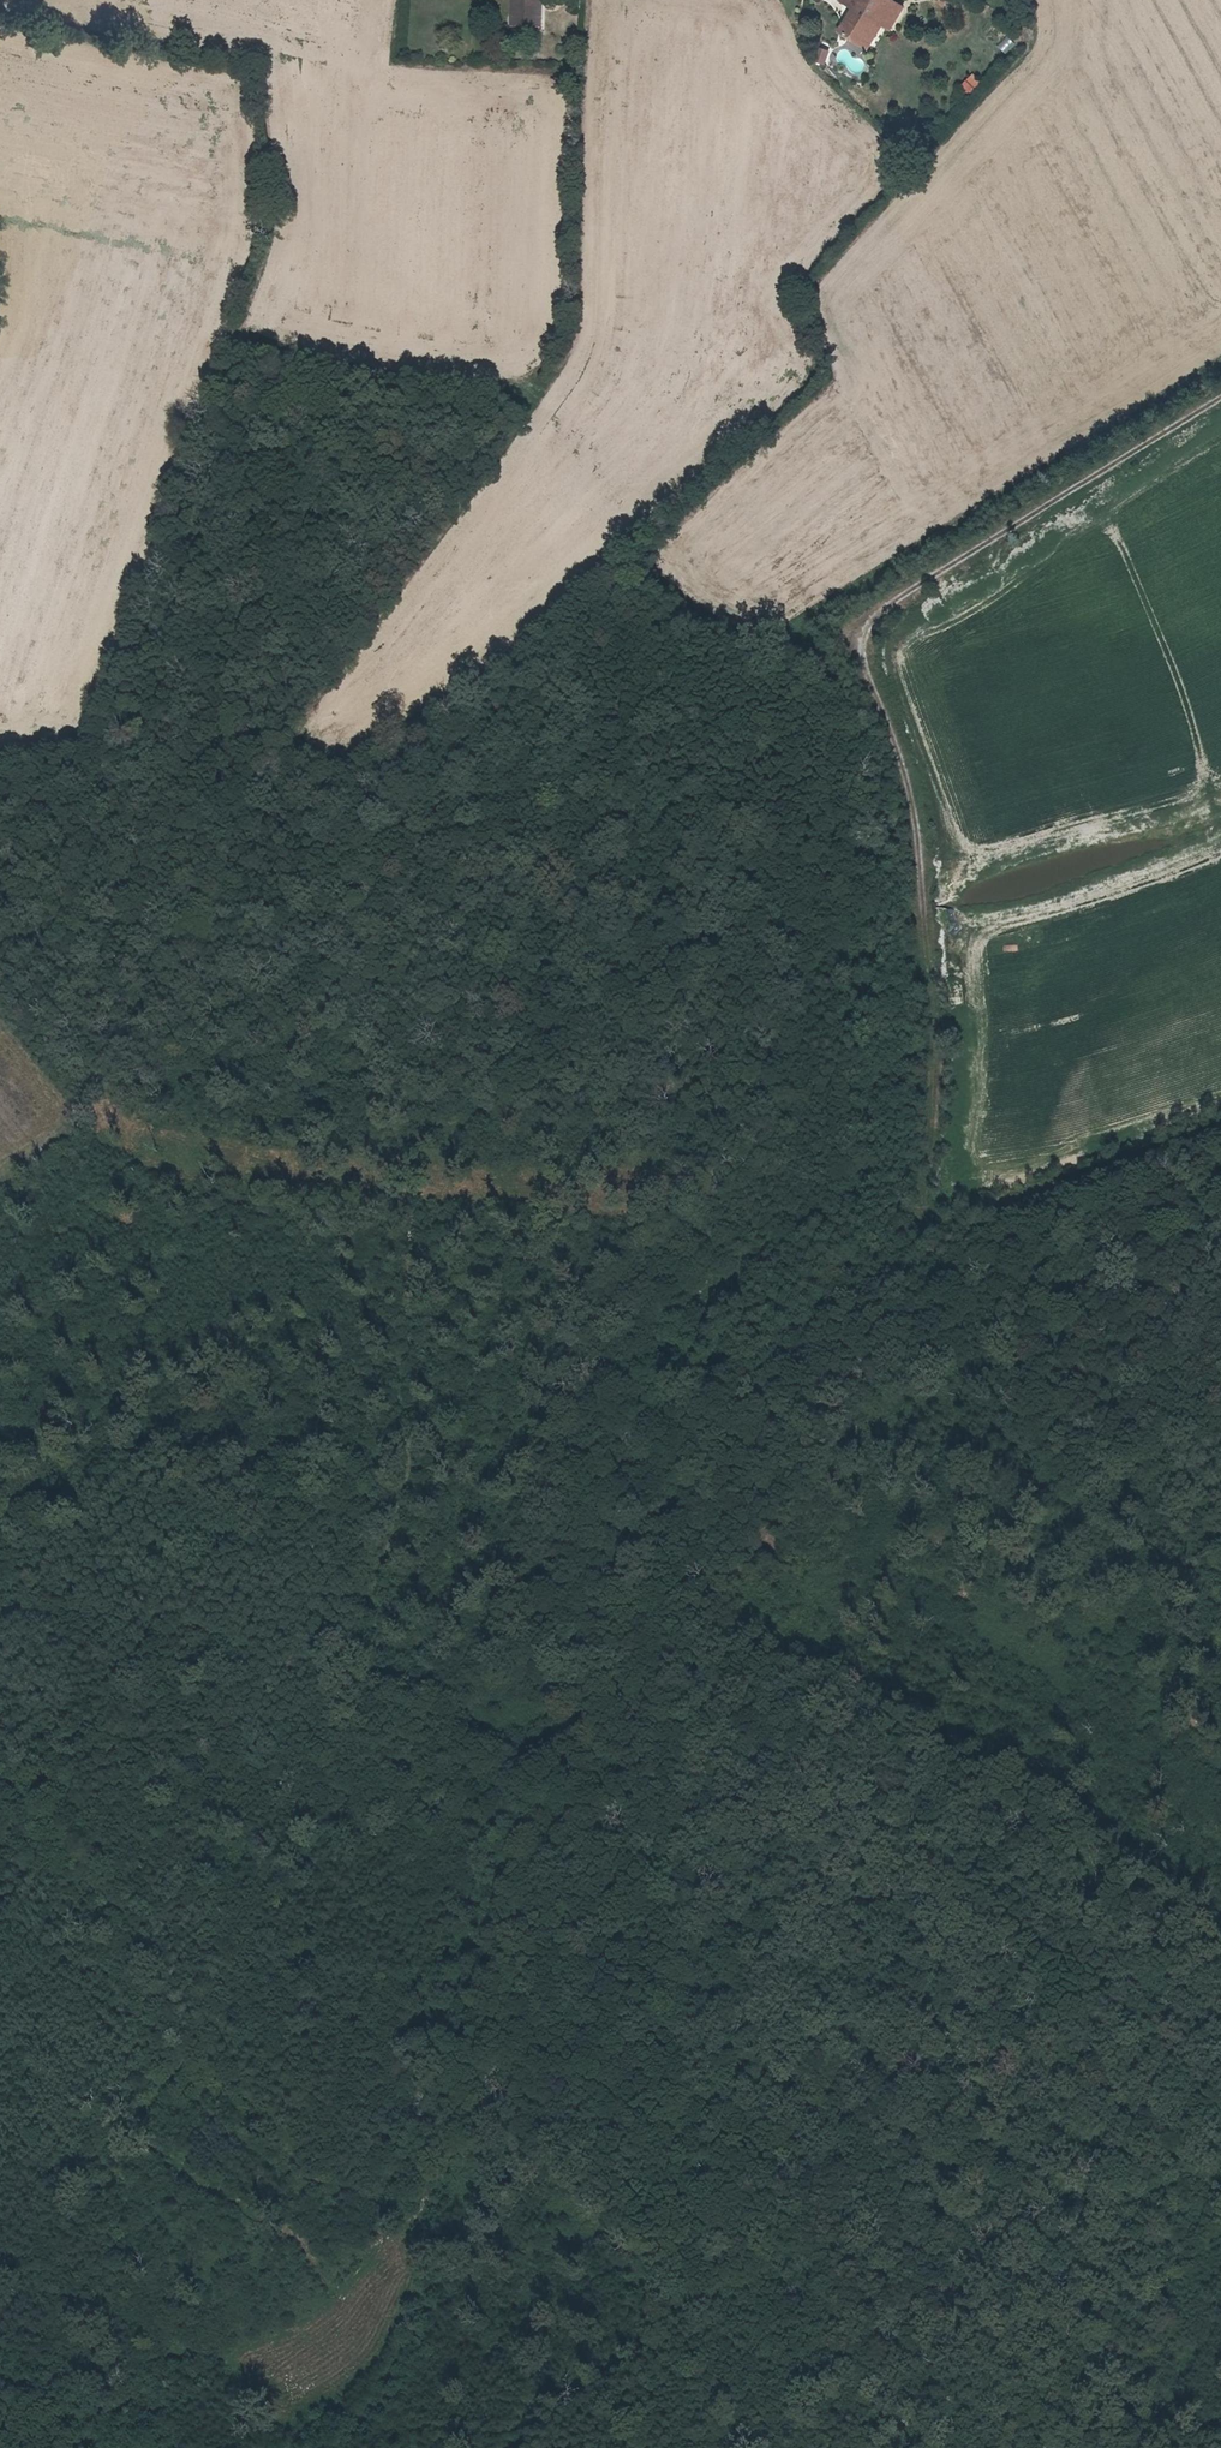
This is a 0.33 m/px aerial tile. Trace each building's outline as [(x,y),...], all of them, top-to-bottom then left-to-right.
[(868,28),(882,3),(890,7),(898,11),(904,0),(860,0),(850,18),(868,28)] [(882,3),(868,28),(876,32),(890,7),(882,3)] [(535,8),(505,7),(506,17),(535,18),(535,8)] [(1008,34),(998,44),(1007,53),(1017,43),(1008,34)] [(965,83),(973,92),(984,82),(975,73),(965,83)]
